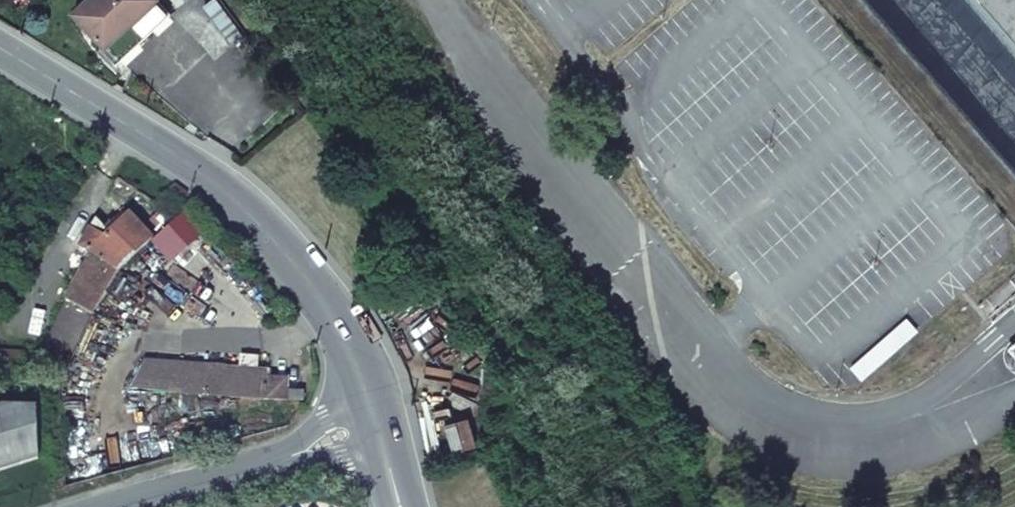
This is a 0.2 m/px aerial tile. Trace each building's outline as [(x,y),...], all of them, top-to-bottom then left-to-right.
[(73,14),(103,45),(96,52),(111,69),(170,14),(156,0),(88,0),(73,14)] [(182,212),(161,199),(155,205),(118,177),(113,185),(155,216),(144,227),(154,238),(182,212)] [(86,252),(118,271),(154,238),(144,227),(129,211),(104,235),(90,227),(78,246),(86,252)] [(95,316),(118,271),(86,252),(62,297),(66,300),(95,316)] [(196,324),(208,304),(189,292),(177,313),(196,324)] [(61,384),(95,316),(66,300),(39,353),(0,351),(0,380),(61,384)] [(182,365),(181,394),(303,402),(304,393),(286,392),(287,380),(266,378),(266,372),(256,370),(256,358),(240,357),(239,369),(182,365)] [(130,390),(181,394),(182,365),(143,362),(130,390)] [(39,459),(37,406),(2,405),(0,406),(0,471),(39,459)]
